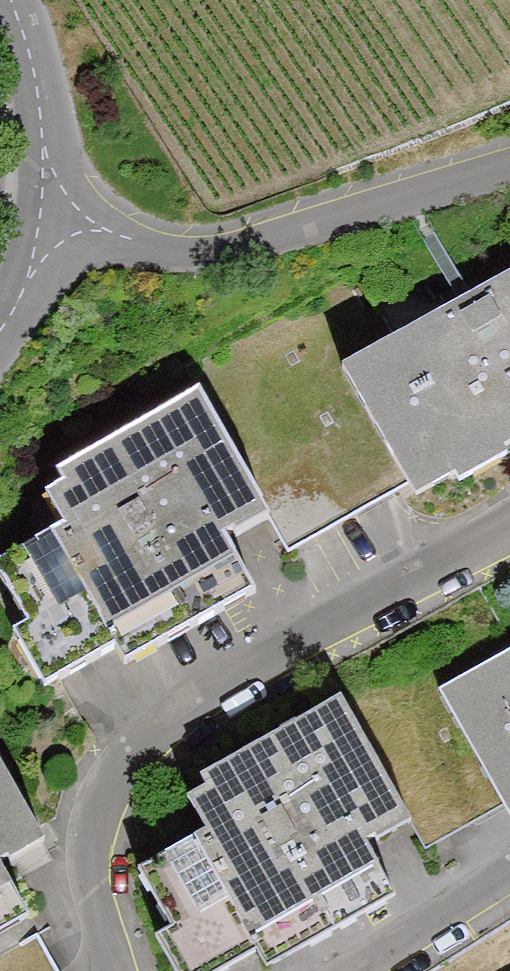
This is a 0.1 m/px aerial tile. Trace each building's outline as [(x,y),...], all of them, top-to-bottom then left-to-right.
[(420,488),(509,440),(509,268),(348,355),(420,488)] [(1,544),(59,668),(300,555),(208,375),(55,463),(77,505),(1,544)] [(509,801),(509,647),(445,683),(509,801)] [(191,970),(223,970),(438,871),(347,691),(194,779),(215,821),(139,860),(191,970)] [(52,924),(27,881),(66,859),(0,744),(0,954),(52,924)]
